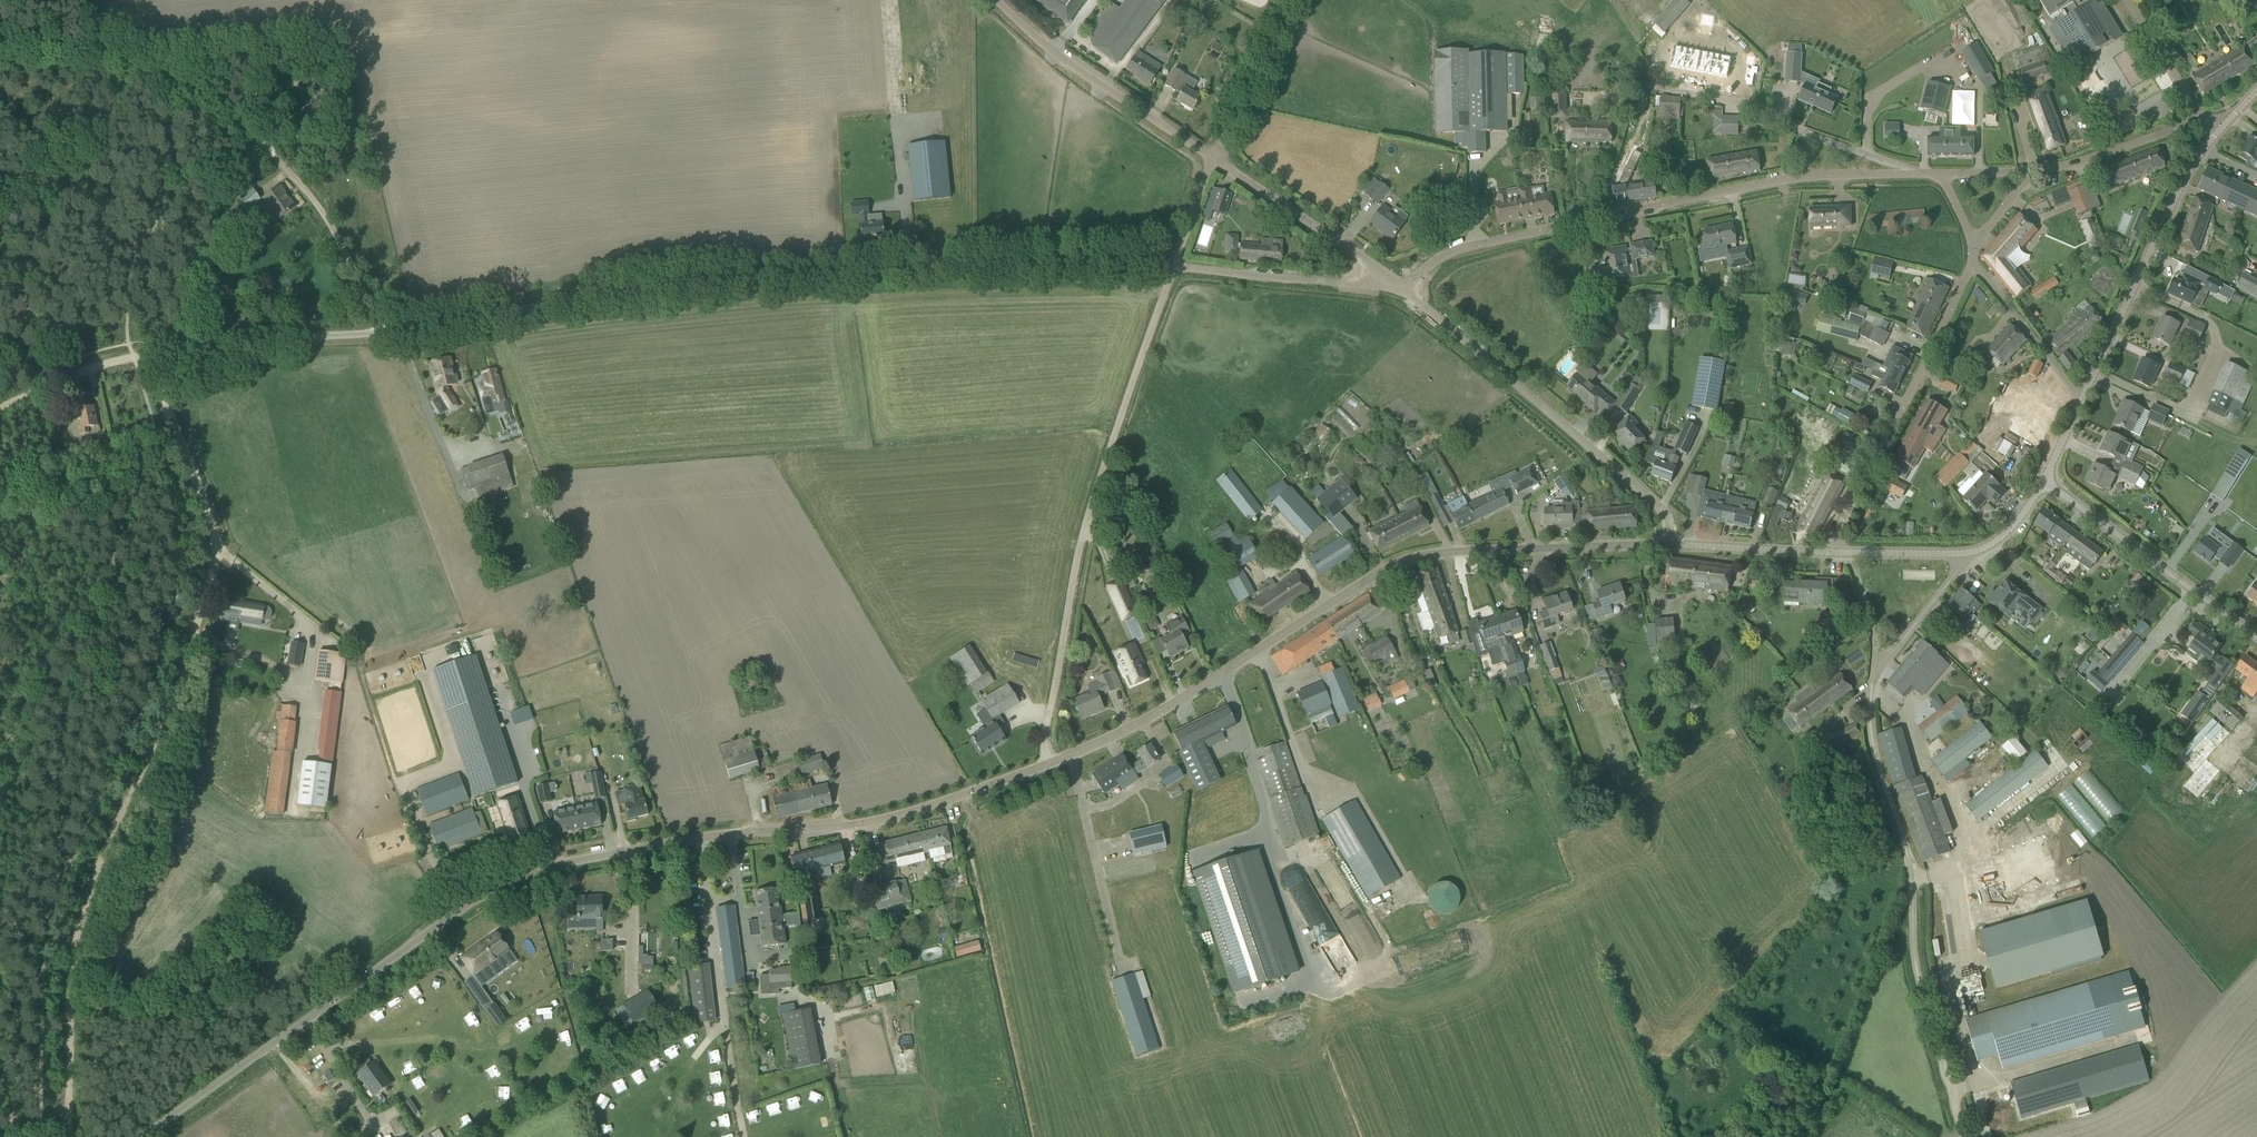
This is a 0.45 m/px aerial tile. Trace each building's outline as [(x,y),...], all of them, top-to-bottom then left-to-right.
[(1083,0),(1034,0),(1068,23),(1083,0)] [(1163,0),(1126,0),(1119,9),(1125,13),(1098,49),(1116,63),(1163,0)] [(1690,5),(1685,0),(1674,0),(1655,22),(1665,32),(1690,5)] [(2055,26),(2050,30),(2072,66),(2087,56),(2088,58),(2122,37),(2102,4),(2097,6),(2093,0),(2038,0),(2055,26)] [(1702,15),(1701,24),(1712,26),(1713,17),(1702,15)] [(1961,52),(1979,81),(1994,72),(1976,43),(1961,52)] [(2246,45),(2220,60),(2219,58),(2213,61),(2215,63),(2209,67),(2210,68),(2201,73),(2200,71),(2192,76),(2204,96),(2256,64),(2256,62),(2246,45)] [(1674,46),(1670,67),(1727,79),(1732,59),(1674,46)] [(2047,47),(2017,57),(2025,81),(2055,71),(2047,47)] [(1513,121),(1512,94),(1525,94),(1524,55),(1507,54),(1507,53),(1469,54),(1469,51),(1435,52),(1437,133),(1462,133),(1462,148),(1467,148),(1467,154),(1484,153),(1484,132),(1506,132),(1506,121),(1513,121)] [(1148,86),(1157,71),(1142,62),(1145,57),(1137,53),(1127,70),(1141,79),(1140,80),(1148,86)] [(1800,83),(1803,54),(1787,53),(1785,82),(1800,83)] [(1747,55),(1745,64),(1753,65),(1755,57),(1747,55)] [(2191,73),(2200,68),(2193,56),(2184,62),(2191,73)] [(1197,82),(1175,69),(1165,86),(1176,91),(1181,94),(1176,102),(1192,111),(1200,98),(1191,93),(1197,82)] [(1567,118),(1566,89),(1555,89),(1554,87),(1552,87),(1552,76),(1541,76),(1543,92),(1545,92),(1545,113),(1552,112),(1552,118),(1567,118)] [(1943,114),(1950,88),(1929,82),(1922,108),(1943,114)] [(314,83),(311,88),(323,95),(326,90),(314,83)] [(1810,104),(1813,106),(1831,114),(1838,98),(1830,95),(1832,89),(1818,83),(1815,88),(1806,84),(1799,100),(1798,100),(1798,101),(1809,106),(1810,104)] [(2044,152),(2066,144),(2058,125),(2059,124),(2045,89),(2024,98),(2026,104),(2025,104),(2040,142),(2044,152)] [(1681,99),(1661,97),(1661,98),(1656,98),(1656,108),(1660,108),(1660,117),(1680,118),(1681,99)] [(316,100),(303,120),(316,129),(329,109),(316,100)] [(2082,119),(2079,111),(2070,115),(2073,122),(2082,119)] [(1742,114),(1742,117),(1723,116),(1722,135),(1738,136),(1739,125),(1748,125),(1749,115),(1742,114)] [(1567,142),(1612,142),(1612,123),(1567,123),(1567,142)] [(1886,136),(1899,136),(1899,124),(1886,124),(1886,136)] [(1974,156),(1973,138),(1961,139),(1961,128),(1940,128),(1940,139),(1928,139),(1928,156),(1974,156)] [(2250,157),(2256,161),(2256,159),(2256,141),(2250,136),(2241,152),(2242,153),(2239,157),(2247,162),(2250,157)] [(944,142),(908,146),(914,202),(950,198),(944,142)] [(1621,186),(1612,187),(1615,204),(1630,202),(1627,185),(1632,175),(1644,150),(1636,147),(1633,153),(1628,164),(1620,181),(1621,186)] [(2157,147),(2104,168),(2111,188),(2165,167),(2157,147)] [(1760,171),(1757,151),(1708,160),(1711,179),(1760,171)] [(2207,168),(2198,189),(2256,217),(2256,191),(2207,168)] [(260,170),(249,177),(262,195),(260,197),(264,202),(260,205),(269,217),(272,215),(279,224),(295,213),(283,194),(281,195),(274,186),(273,188),(260,170)] [(1361,193),(1369,198),(1380,182),(1372,178),(1361,193)] [(1654,181),(1627,185),(1630,202),(1656,198),(1654,187),(1654,181)] [(2072,201),(2078,216),(2092,210),(2080,181),(2050,194),(2056,208),(2072,201)] [(1377,204),(1389,189),(1380,182),(1369,198),(1377,204)] [(1555,214),(1551,195),(1545,196),(1543,187),(1531,189),(1519,191),(1524,219),(1555,214)] [(1224,214),(1227,205),(1231,195),(1211,188),(1205,208),(1224,214)] [(1524,219),(1519,191),(1516,188),(1507,190),(1506,193),(1499,194),(1500,204),(1496,204),(1497,213),(1499,224),(1524,219)] [(2194,198),(2178,245),(2195,251),(2211,203),(2194,198)] [(885,231),(883,231),(883,223),(869,225),(868,214),(869,214),(868,202),(853,203),(854,216),(860,215),(861,225),(860,225),(862,238),(876,237),(876,239),(886,238),(885,231)] [(1394,206),(1390,212),(1382,207),(1376,215),(1370,224),(1377,230),(1378,228),(1392,239),(1408,217),(1394,206)] [(1851,206),(1809,208),(1810,228),(1851,226),(1851,206)] [(1869,217),(1871,228),(1926,221),(1924,210),(1869,217)] [(2141,234),(2150,213),(2141,210),(2132,231),(2141,234)] [(2022,248),(2038,230),(2020,214),(1981,257),(2015,299),(2032,285),(2019,270),(2016,272),(2005,260),(2019,245),(2022,248)] [(1701,238),(1703,249),(1723,245),(1724,246),(1737,243),(1733,224),(1704,230),(1705,237),(1701,238)] [(1238,250),(1241,250),(1240,260),(1281,263),(1283,241),(1262,239),(1261,246),(1241,244),(1241,245),(1238,244),(1239,236),(1228,235),(1227,252),(1237,253),(1238,250)] [(1637,263),(1636,259),(1654,256),(1651,242),(1631,245),(1631,249),(1626,250),(1625,247),(1602,251),(1604,264),(1602,265),(1602,266),(1592,268),(1594,281),(1606,278),(1607,281),(1630,276),(1628,265),(1637,263)] [(1748,248),(1733,251),(1736,268),(1752,265),(1748,248)] [(1890,278),(1894,261),(1875,257),(1871,274),(1890,278)] [(1807,275),(1791,273),(1789,284),(1805,287),(1807,275)] [(2190,304),(2200,283),(2184,275),(2182,280),(2184,281),(2182,284),(2174,280),(2168,293),(2190,304)] [(2210,278),(2204,289),(2217,295),(2223,285),(2210,278)] [(1926,338),(1949,288),(1929,279),(1906,329),(1926,338)] [(1791,288),(1787,299),(1798,303),(1805,306),(1809,295),(1791,288)] [(1645,290),(1645,302),(1653,303),(1653,290),(1645,290)] [(2104,322),(2091,306),(2056,336),(2054,333),(2045,340),(2058,357),(2104,322)] [(1842,307),(1839,315),(1845,317),(1848,309),(1842,307)] [(1882,347),(1889,334),(1864,321),(1866,314),(1852,309),(1846,325),(1860,328),(1858,335),(1882,347)] [(2168,345),(2178,324),(2163,317),(2153,338),(2168,345)] [(1858,335),(1860,328),(1846,325),(1821,318),(1817,331),(1857,341),(1858,335)] [(2203,328),(2190,321),(2184,335),(2197,341),(2203,328)] [(2027,341),(2010,324),(2002,332),(2003,334),(1975,367),(1980,373),(1995,358),(2002,366),(2027,341)] [(1781,347),(1780,353),(1793,355),(1794,350),(1795,343),(1782,341),(1781,347)] [(1888,356),(1883,367),(1903,377),(1913,356),(1893,346),(1888,356)] [(1718,411),(1729,349),(1721,348),(1719,355),(1722,356),(1722,361),(1701,357),(1692,406),(1718,411)] [(450,358),(431,363),(438,395),(443,404),(444,403),(445,405),(444,406),(449,414),(460,407),(449,390),(448,385),(456,383),(450,358)] [(1877,364),(1865,358),(1862,364),(1874,369),(1877,364)] [(2149,387),(2158,366),(2143,359),(2133,380),(2149,387)] [(1954,361),(1947,373),(1964,382),(1970,369),(1954,361)] [(2043,365),(2035,361),(2029,374),(2036,378),(2043,365)] [(2178,383),(2189,388),(2195,375),(2171,363),(2164,377),(2178,383)] [(2208,404),(2209,404),(2207,410),(2225,418),(2227,413),(2237,417),(2256,376),(2227,363),(2208,404)] [(1903,377),(1883,367),(1880,366),(1877,364),(1874,369),(1871,376),(1882,381),(1880,387),(1894,394),(1903,377)] [(484,406),(504,401),(496,370),(482,373),(486,387),(479,389),(484,406)] [(1573,394),(1594,412),(1605,399),(1599,394),(1601,392),(1578,372),(1566,386),(1574,392),(1573,394)] [(1616,405),(1627,412),(1642,390),(1641,389),(1645,382),(1637,376),(1631,383),(1616,405)] [(1867,392),(1871,384),(1855,376),(1851,384),(1867,392)] [(1955,380),(1950,391),(1955,393),(1960,383),(1955,380)] [(2007,383),(1983,432),(1994,438),(1999,427),(2010,432),(2013,426),(2024,431),(2024,430),(2026,431),(2023,438),(2036,445),(2045,428),(2047,429),(2057,408),(2007,383)] [(1993,396),(1988,405),(1993,408),(1999,399),(1993,396)] [(1939,426),(1948,411),(1928,400),(1895,458),(1914,469),(1926,449),(1932,453),(1947,430),(1939,426)] [(2140,419),(2144,410),(2124,400),(2119,410),(2121,411),(2114,424),(2131,432),(2137,418),(2140,419)] [(93,406),(77,409),(81,426),(78,427),(80,435),(88,433),(87,428),(97,426),(93,406)] [(2168,413),(2154,406),(2148,420),(2162,426),(2168,413)] [(1838,419),(1849,425),(1854,417),(1842,410),(1838,419)] [(1631,453),(1646,439),(1635,428),(1639,424),(1630,415),(1614,431),(1620,437),(1617,440),(1623,446),(1623,445),(1631,453)] [(1687,454),(1699,427),(1687,422),(1675,449),(1687,454)] [(2130,443),(2119,438),(2108,433),(2100,450),(2110,455),(2121,460),(2130,443)] [(91,437),(78,440),(80,451),(94,448),(91,437)] [(1646,463),(1655,466),(1652,476),(1670,482),(1676,468),(1675,468),(1679,458),(1671,455),(1672,454),(1652,447),(1646,463)] [(1959,453),(1934,478),(1945,488),(1970,463),(1959,453)] [(2237,453),(2211,494),(2224,502),(2249,460),(2237,453)] [(1982,454),(1971,465),(1978,471),(1984,466),(1992,473),(1996,467),(1982,454)] [(1733,469),(1736,458),(1724,455),(1721,467),(1733,469)] [(509,477),(502,456),(460,470),(467,491),(476,488),(509,477)] [(2139,477),(2143,468),(2127,460),(2122,469),(2139,477)] [(2108,491),(2113,481),(2116,474),(2104,469),(2094,464),(2086,481),(2108,491)] [(1528,469),(1508,479),(1517,494),(1536,484),(1528,469)] [(2135,486),(2139,477),(2122,469),(2118,478),(2135,486)] [(1216,481),(1249,522),(1263,511),(1231,470),(1216,481)] [(1426,473),(1419,477),(1423,485),(1430,481),(1426,473)] [(1999,485),(1986,473),(1962,499),(1976,511),(1988,498),(1994,504),(2005,492),(1999,486),(1999,485)] [(1575,491),(1564,474),(1555,481),(1565,498),(1575,491)] [(1844,485),(1826,475),(1818,489),(1815,487),(1811,495),(1814,497),(1805,515),(1803,514),(1793,532),(1813,543),(1844,485)] [(1702,497),(1707,479),(1697,476),(1692,494),(1702,497)] [(1891,478),(1885,490),(1902,498),(1908,487),(1891,478)] [(1332,519),(1357,499),(1341,479),(1317,499),(1318,501),(1314,505),(1317,509),(1321,505),(1332,519)] [(1272,499),(1287,488),(1282,480),(1266,491),(1272,499)] [(1773,507),(1779,491),(1778,491),(1779,488),(1771,485),(1770,488),(1769,487),(1763,503),(1773,507)] [(1502,489),(1467,505),(1465,505),(1474,522),(1509,505),(1504,495),(1502,489)] [(1437,494),(1430,497),(1438,513),(1444,510),(1443,507),(1437,494)] [(1705,519),(1721,522),(1726,505),(1728,505),(1730,496),(1725,495),(1723,504),(1701,499),(1698,514),(1705,515),(1705,519)] [(1756,503),(1730,496),(1728,505),(1726,505),(1721,522),(1751,529),(1756,503)] [(1776,505),(1786,510),(1790,503),(1793,505),(1802,502),(1799,499),(1791,502),(1787,500),(1788,499),(1782,496),(1781,497),(1780,497),(1776,505)] [(1474,522),(1465,505),(1467,505),(1463,497),(1443,507),(1444,510),(1446,514),(1449,512),(1458,530),(1459,529),(1474,522)] [(1637,527),(1636,507),(1624,508),(1593,510),(1592,497),(1586,497),(1586,501),(1580,502),(1583,530),(1590,529),(1590,531),(1637,527)] [(547,508),(544,499),(535,502),(538,511),(547,508)] [(1429,526),(1424,516),(1415,499),(1403,506),(1407,512),(1394,518),(1404,539),(1429,526)] [(1572,528),(1581,528),(1580,501),(1572,502),(1562,502),(1562,507),(1545,507),(1546,526),(1571,525),(1572,528)] [(2054,541),(2056,537),(2063,542),(2072,530),(2046,510),(2036,524),(2048,533),(2046,535),(2054,541)] [(1379,551),(1404,539),(1394,518),(1369,531),(1379,551)] [(2103,552),(2072,530),(2063,542),(2071,548),(2067,553),(2090,570),(2103,552)] [(2247,545),(2256,552),(2256,530),(2247,545)] [(2199,546),(2194,552),(2209,563),(2213,557),(2220,562),(2220,563),(2228,569),(2237,557),(2221,546),(2221,545),(2208,535),(2206,538),(2205,538),(2200,544),(2199,544),(2198,545),(2199,546)] [(1344,536),(1307,559),(1318,576),(1355,553),(1344,536)] [(1260,558),(1247,537),(1223,551),(1235,572),(1225,578),(1239,603),(1255,593),(1242,568),(1252,562),(1254,565),(1258,563),(1256,560),(1260,558)] [(1286,553),(1279,543),(1271,548),(1278,558),(1286,553)] [(1141,575),(1151,569),(1142,552),(1132,558),(1141,575)] [(1125,574),(1132,571),(1127,558),(1120,561),(1125,574)] [(1732,566),(1667,558),(1658,558),(1658,566),(1666,566),(1665,576),(1657,576),(1657,591),(1667,591),(1667,585),(1685,588),(1686,586),(1691,587),(1691,588),(1729,593),(1732,566)] [(1416,595),(1422,613),(1426,611),(1426,612),(1448,605),(1437,569),(1411,576),(1414,586),(1416,595)] [(2066,577),(2057,570),(2052,577),(2061,584),(2066,577)] [(1263,595),(1251,603),(1261,621),(1310,593),(1305,583),(1298,572),(1275,587),(1271,581),(1267,584),(1270,588),(1262,593),(1263,595)] [(1760,581),(1752,581),(1752,589),(1760,589),(1760,581)] [(1826,605),(1827,584),(1785,582),(1785,592),(1798,593),(1798,604),(1826,605)] [(2030,623),(2041,609),(2006,582),(1990,602),(2009,617),(2014,611),(2030,623)] [(2256,605),(2256,584),(2256,583),(2245,597),(2256,605)] [(1601,601),(1594,604),(1599,618),(1611,614),(1609,607),(1626,602),(1620,584),(1598,591),(1601,601)] [(1968,610),(1975,601),(1961,589),(1954,597),(1968,610)] [(1323,623),(1335,641),(1387,608),(1376,591),(1369,596),(1368,595),(1323,623)] [(1126,593),(1113,599),(1121,615),(1126,613),(1126,614),(1128,613),(1128,612),(1133,610),(1126,593)] [(1547,611),(1540,614),(1544,628),(1557,624),(1554,616),(1572,611),(1569,604),(1565,594),(1543,601),(1547,611)] [(1973,614),(1968,610),(1954,597),(1947,605),(1950,608),(1943,617),(1959,630),(1973,614)] [(238,622),(261,626),(262,619),(268,620),(270,617),(271,611),(269,608),(243,603),(224,600),(221,619),(229,621),(230,615),(239,617),(238,622)] [(1823,639),(1847,624),(1832,601),(1830,603),(1836,613),(1815,627),(1823,639)] [(1458,633),(1448,605),(1426,612),(1426,611),(1422,613),(1417,614),(1423,631),(1434,628),(1438,640),(1447,637),(1450,645),(1459,642),(1457,634),(1458,633)] [(1525,672),(1513,640),(1510,641),(1509,637),(1522,633),(1519,621),(1515,611),(1495,618),(1503,639),(1517,675),(1525,672)] [(2107,626),(2120,638),(2121,637),(2124,640),(2131,631),(2115,616),(2107,626)] [(1170,637),(1161,641),(1170,657),(1187,648),(1181,636),(1188,632),(1181,618),(1164,626),(1170,637)] [(1508,678),(1517,675),(1503,639),(1495,618),(1478,624),(1481,632),(1473,635),(1480,657),(1500,650),(1508,678)] [(1674,618),(1656,620),(1656,624),(1658,644),(1658,648),(1676,647),(1674,618)] [(2152,629),(2142,621),(2097,673),(2109,683),(2143,643),(2141,642),(2152,629)] [(1283,675),(1335,641),(1323,623),(1271,657),(1283,675)] [(2207,667),(2213,671),(2206,681),(2216,689),(2234,665),(2223,658),(2222,659),(2215,654),(2220,646),(2210,638),(2213,634),(2198,623),(2192,624),(2189,629),(2190,636),(2196,640),(2188,651),(2194,656),(2193,659),(2205,668),(2207,667)] [(1656,624),(1647,624),(1648,639),(1656,638),(1656,624)] [(1600,628),(1592,631),(1596,642),(1604,639),(1600,628)] [(1461,632),(1465,646),(1472,644),(1469,630),(1461,632)] [(1386,636),(1360,651),(1370,668),(1380,662),(1383,668),(1399,659),(1386,636)] [(1888,685),(1882,692),(1898,705),(1905,696),(1919,680),(1926,686),(1936,674),(1929,668),(1940,655),(1931,648),(1923,641),(1887,684),(1888,685)] [(304,644),(291,643),(288,665),(300,667),(304,644)] [(970,646),(945,661),(957,680),(961,678),(970,693),(974,690),(976,694),(994,682),(988,673),(987,674),(970,646)] [(1128,657),(1117,662),(1124,678),(1125,677),(1130,687),(1147,679),(1139,662),(1142,661),(1135,647),(1125,652),(1128,657)] [(346,654),(318,651),(315,680),(342,683),(346,654)] [(1559,669),(1554,654),(1544,657),(1550,672),(1559,669)] [(2256,692),(2256,664),(2245,655),(2234,670),(2247,680),(2241,689),(2253,698),(2256,692)] [(517,783),(476,656),(432,671),(474,797),(517,783)] [(1343,668),(1321,677),(1338,717),(1360,708),(1343,668)] [(1435,680),(1430,669),(1424,672),(1431,689),(1437,686),(1434,680),(1435,680)] [(2093,671),(2086,679),(2101,692),(2108,684),(2093,671)] [(1797,704),(1788,711),(1801,728),(1853,690),(1841,673),(1814,692),(1811,689),(1795,701),(1797,704)] [(1105,694),(1115,690),(1107,674),(1097,679),(1100,687),(1089,692),(1090,694),(1074,702),(1081,717),(1093,711),(1094,713),(1103,709),(1097,697),(1104,693),(1105,694)] [(1416,689),(1410,677),(1388,688),(1393,700),(1416,689)] [(1619,677),(1611,680),(1614,688),(1622,685),(1619,677)] [(1331,705),(1322,683),(1297,694),(1309,723),(1333,713),(1330,705),(1331,705)] [(999,715),(1019,703),(1007,684),(981,701),(992,719),(999,715)] [(1937,693),(1934,697),(1937,701),(1945,705),(1946,705),(1951,695),(1942,690),(1940,694),(1937,693)] [(326,809),(341,693),(325,691),(317,749),(319,750),(318,764),(303,762),(297,805),(326,809)] [(2192,723),(2209,700),(2198,692),(2181,715),(2192,723)] [(1381,705),(1376,693),(1363,699),(1369,711),(1381,705)] [(1970,712),(1957,695),(1946,705),(1945,705),(1942,708),(1938,703),(1937,701),(1934,697),(1929,701),(1936,711),(1920,724),(1921,724),(1919,726),(1931,742),(1970,712)] [(2220,698),(2210,710),(2232,730),(2242,719),(2242,718),(2220,698)] [(283,815),(292,754),(296,723),(295,722),(297,707),(278,705),(273,751),(264,812),(283,815)] [(1227,707),(1173,733),(1182,751),(1178,752),(1181,758),(1197,791),(1220,780),(1205,749),(1225,740),(1221,733),(1236,726),(1227,707)] [(1005,725),(999,715),(992,719),(994,722),(970,737),(982,756),(987,752),(1006,740),(999,728),(1005,725)] [(1948,782),(1970,765),(1965,759),(1993,737),(1978,720),(1976,721),(1978,724),(1968,732),(1965,728),(1944,744),(1946,748),(1931,760),(1948,782)] [(1915,778),(1901,729),(1879,735),(1893,785),(1915,778)] [(769,766),(764,749),(754,752),(750,736),(720,745),(730,778),(769,766)] [(2002,747),(2015,763),(2027,753),(2015,737),(2002,747)] [(1319,835),(1306,796),(1304,797),(1285,742),(1261,750),(1264,758),(1257,761),(1273,807),(1271,808),(1285,847),(1319,835)] [(1130,768),(1134,776),(1159,760),(1149,745),(1138,753),(1142,760),(1130,768)] [(1981,819),(2049,767),(2036,750),(2025,759),(2006,773),(2004,770),(2001,772),(2004,775),(1965,806),(1979,824),(1983,821),(1981,819)] [(1851,766),(1866,764),(1864,755),(1863,755),(1863,753),(1856,754),(1857,756),(1850,757),(1851,766)] [(820,756),(798,763),(802,775),(824,768),(820,756)] [(1130,768),(1122,756),(1092,775),(1105,794),(1117,787),(1120,792),(1137,782),(1134,776),(1130,768)] [(2181,785),(2190,793),(2198,799),(2221,771),(2205,757),(2181,785)] [(1166,788),(1183,777),(1176,765),(1158,776),(1166,788)] [(600,772),(590,774),(594,800),(606,797),(600,772)] [(468,800),(458,773),(416,789),(427,816),(468,800)] [(1950,851),(1944,836),(1953,832),(1941,799),(1931,802),(1921,778),(1894,788),(1923,862),(1950,851)] [(832,805),(827,785),(812,788),(810,780),(770,789),(777,819),(832,805)] [(552,802),(548,783),(536,786),(540,804),(552,802)] [(648,815),(644,800),(643,800),(639,784),(623,788),(626,804),(625,804),(627,812),(625,812),(627,822),(636,820),(636,818),(648,815)] [(531,839),(517,797),(496,804),(510,846),(531,839)] [(1400,879),(1355,800),(1322,819),(1367,898),(1400,879)] [(575,808),(579,829),(601,825),(596,804),(575,808)] [(482,834),(471,808),(429,824),(439,851),(482,834)] [(579,829),(575,808),(553,812),(557,834),(579,829)] [(1166,847),(1161,825),(1128,833),(1134,855),(1166,847)] [(951,847),(949,837),(946,827),(920,834),(925,854),(929,853),(930,859),(952,854),(950,847),(951,847)] [(918,863),(916,856),(925,854),(920,834),(880,844),(884,862),(894,860),(896,860),(898,868),(918,863)] [(790,857),(795,876),(816,871),(818,878),(831,875),(830,867),(845,863),(840,844),(790,857)] [(1298,972),(1256,851),(1193,872),(1235,994),(1298,972)] [(896,881),(871,889),(877,911),(904,903),(905,905),(912,903),(911,900),(912,900),(905,879),(896,882),(896,881)] [(755,892),(758,919),(781,916),(778,889),(755,892)] [(816,896),(798,898),(803,922),(820,919),(816,896)] [(577,898),(578,923),(602,922),(601,897),(577,898)] [(1458,912),(1458,899),(1431,900),(1431,913),(1458,912)] [(2087,900),(1979,932),(1996,988),(2104,956),(2087,900)] [(727,988),(745,986),(734,907),(716,909),(727,988)] [(781,916),(758,919),(762,947),(785,944),(781,916)] [(497,932),(461,958),(473,976),(474,975),(478,981),(492,970),(488,965),(509,950),(497,932)] [(612,950),(612,939),(600,939),(601,950),(612,950)] [(980,950),(977,942),(955,949),(957,956),(980,950)] [(1397,962),(1401,970),(1417,963),(1413,954),(1397,962)] [(689,966),(695,1023),(705,1022),(703,1010),(711,1009),(710,1009),(709,998),(711,998),(707,964),(689,966)] [(769,971),(770,975),(760,976),(761,995),(779,994),(779,989),(791,988),(789,968),(780,968),(781,970),(769,971)] [(2146,1028),(2129,971),(2087,983),(1965,1019),(1978,1061),(1998,1055),(2003,1070),(2137,1030),(2146,1028)] [(755,983),(754,972),(746,973),(747,984),(755,983)] [(1136,1057),(1160,1049),(1135,974),(1111,982),(1136,1057)] [(431,986),(442,987),(442,976),(431,976),(431,986)] [(875,996),(894,994),(893,982),(874,984),(875,996)] [(414,1003),(424,999),(420,989),(410,993),(414,1003)] [(649,994),(625,1008),(634,1024),(658,1010),(649,994)] [(794,1004),(786,1005),(788,1013),(796,1012),(794,1004)] [(494,1005),(485,1011),(497,1027),(505,1021),(494,1005)] [(820,1064),(810,1009),(796,1012),(788,1013),(783,1014),(794,1069),(820,1064)] [(381,1029),(392,1023),(386,1014),(376,1020),(381,1029)] [(519,1031),(530,1026),(526,1018),(515,1023),(519,1031)] [(367,1024),(359,1030),(365,1039),(373,1033),(367,1024)] [(914,1038),(892,1041),(896,1072),(918,1069),(914,1038)] [(2022,1080),(2011,1083),(2021,1115),(2032,1112),(2118,1087),(2159,1074),(2149,1042),(2109,1054),(2022,1080)] [(357,1074),(373,1097),(388,1086),(372,1064),(357,1074)] [(548,1078),(556,1074),(552,1065),(544,1069),(548,1078)] [(322,1074),(327,1083),(334,1079),(329,1070),(322,1074)] [(522,1078),(522,1089),(532,1089),(532,1078),(522,1078)] [(716,1105),(726,1103),(724,1093),(714,1095),(716,1105)] [(596,1103),(605,1106),(608,1099),(599,1095),(596,1103)] [(424,1116),(434,1111),(429,1102),(419,1107),(424,1116)] [(454,1125),(467,1125),(466,1113),(453,1113),(454,1125)] [(830,1116),(819,1118),(821,1128),(832,1126),(830,1116)] [(602,1135),(613,1133),(610,1122),(600,1125),(602,1135)]
